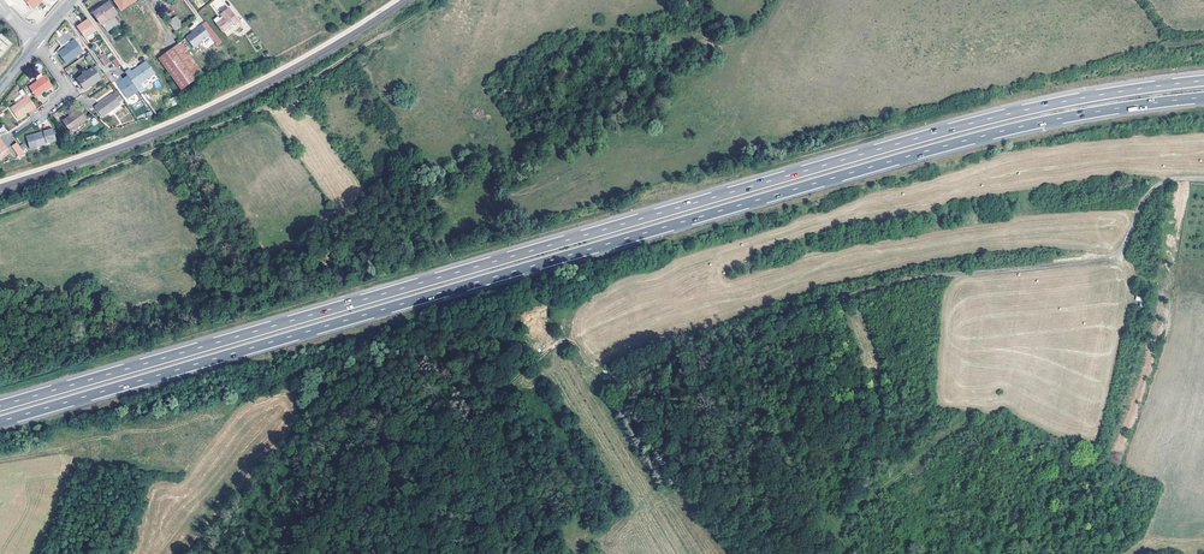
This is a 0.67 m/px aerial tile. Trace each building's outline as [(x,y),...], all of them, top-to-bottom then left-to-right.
[(122,10),(136,0),(115,0),(122,10)] [(114,16),(118,13),(110,2),(100,9),(101,11),(94,16),(101,25),(102,24),(108,32),(111,30),(119,24),(114,16)] [(222,33),(237,21),(228,9),(220,15),(223,19),(216,25),(222,33)] [(176,18),(171,22),(177,30),(182,26),(176,18)] [(87,37),(96,31),(88,20),(82,24),(83,24),(78,28),(85,39),(87,37)] [(119,24),(111,30),(114,33),(122,28),(119,24)] [(194,47),(210,35),(201,24),(198,27),(198,28),(186,37),(194,47)] [(61,47),(73,38),(67,30),(55,40),(61,47)] [(1,37),(0,39),(0,61),(13,47),(1,37)] [(59,53),(66,64),(83,52),(75,39),(71,42),(72,44),(59,53)] [(183,89),(204,73),(182,43),(160,58),(183,89)] [(104,66),(109,63),(107,61),(104,56),(100,60),(104,66)] [(128,77),(138,91),(143,87),(141,85),(155,75),(146,62),(132,72),(130,70),(125,73),(128,77)] [(74,72),(70,67),(65,70),(69,75),(74,72)] [(94,69),(77,80),(85,91),(102,80),(94,69)] [(46,77),(29,88),(37,99),(53,87),(46,77)] [(128,99),(138,92),(128,77),(124,80),(125,81),(118,86),(128,99)] [(123,100),(118,92),(95,108),(102,118),(121,105),(119,103),(123,100)] [(36,108),(29,97),(11,110),(18,121),(36,108)] [(80,111),(63,123),(70,133),(87,121),(80,111)] [(34,137),(33,136),(26,138),(30,150),(47,145),(47,144),(56,142),(53,130),(43,133),(43,135),(34,137)] [(0,160),(10,153),(0,140),(0,160)] [(20,158),(26,156),(16,143),(12,147),(20,158)] [(525,293),(512,301),(518,311),(524,307),(522,303),(528,300),(525,293)]
